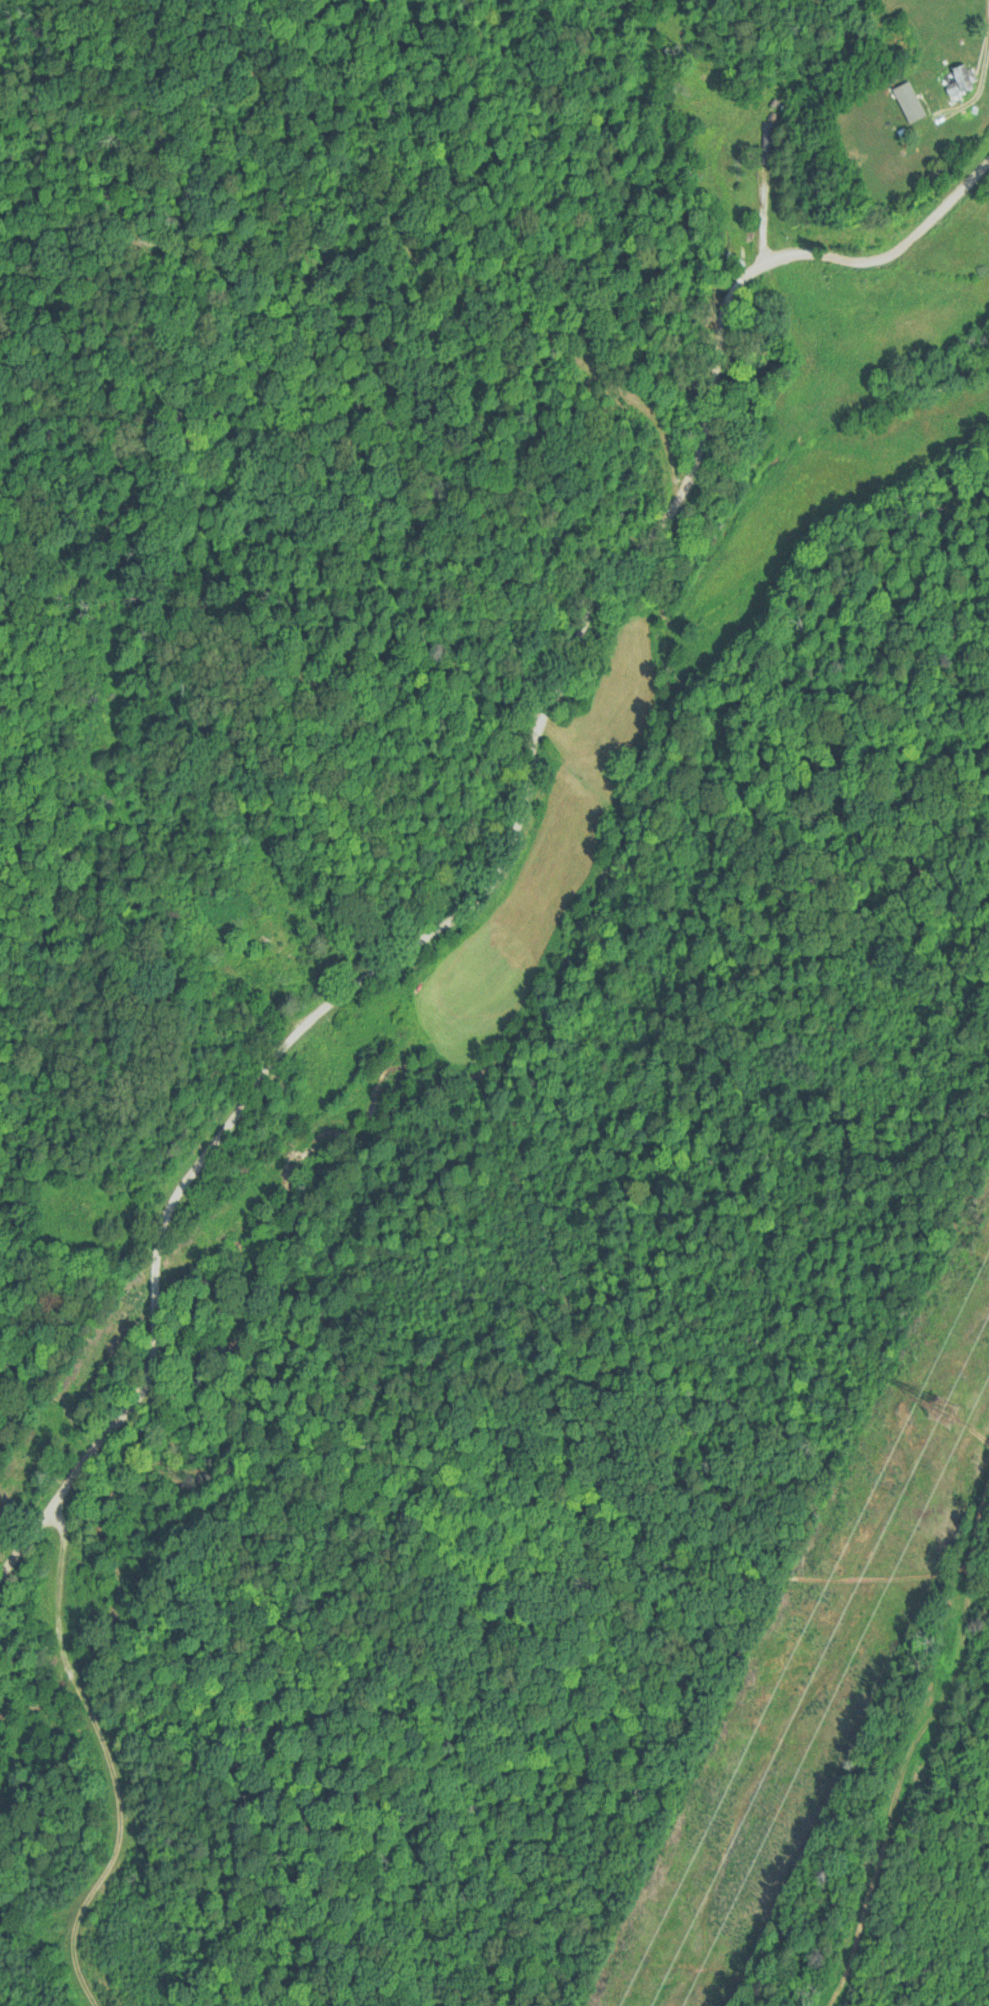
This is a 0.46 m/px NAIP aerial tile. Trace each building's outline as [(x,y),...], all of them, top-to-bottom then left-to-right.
[(940,73),(950,99),(975,90),(965,64),(940,73)]
